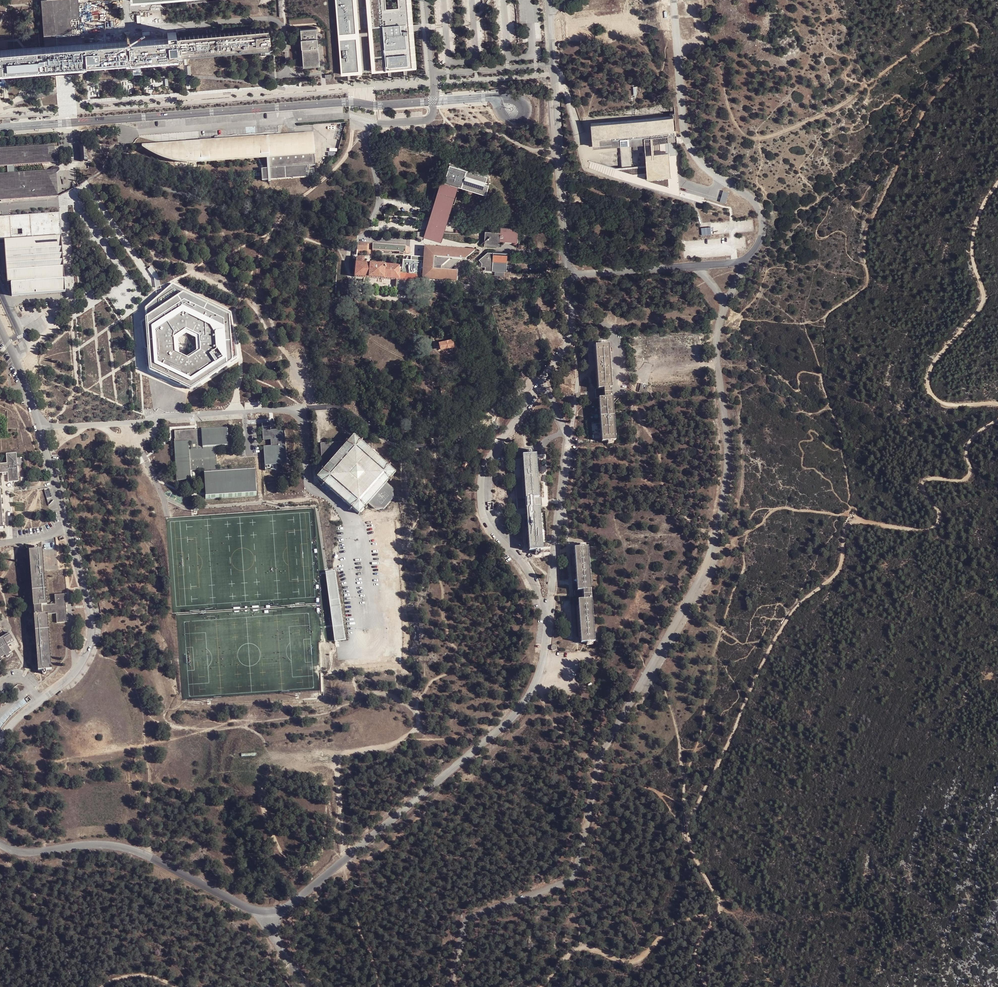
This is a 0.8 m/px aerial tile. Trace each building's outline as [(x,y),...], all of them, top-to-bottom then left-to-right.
[(44,50),(63,48),(81,47),(81,39),(78,39),(77,32),(75,1),(75,0),(49,0),(43,0),(40,1),(40,4),(43,38),(44,50)] [(339,37),(356,36),(354,0),(336,0),(339,37)] [(339,37),(340,42),(357,41),(359,75),(342,77),(343,79),(347,78),(349,78),(359,77),(363,77),(357,0),(354,0),(356,36),(339,37)] [(372,75),(376,74),(370,0),(367,0),(372,75)] [(376,74),(407,72),(412,71),(409,28),(407,0),(397,0),(398,9),(385,10),(385,0),(370,0),(376,74)] [(316,30),(299,31),(300,38),(300,49),(302,69),(319,68),(316,35),(316,30)] [(171,40),(173,58),(268,51),(267,33),(171,40)] [(173,58),(171,40),(130,43),(81,47),(82,65),(86,65),(168,59),(173,58)] [(357,41),(340,42),(342,77),(359,75),(357,41)] [(81,47),(63,48),(44,50),(0,53),(0,71),(1,71),(35,69),(65,66),(82,65),(81,47)] [(673,116),(591,123),(593,146),(593,148),(619,145),(630,145),(645,143),(646,165),(647,180),(671,177),(668,141),(675,141),(675,135),(676,135),(676,132),(676,130),(674,130),(673,116)] [(166,145),(142,147),(142,149),(156,158),(173,162),(183,164),(183,161),(262,156),(262,158),(264,160),(265,160),(267,170),(313,166),(312,155),(310,134),(177,144),(177,147),(166,145)] [(630,145),(619,145),(622,167),(632,166),(630,145)] [(58,197),(53,187),(52,186),(49,180),(47,175),(45,171),(14,173),(14,166),(42,164),(49,164),(48,149),(0,153),(0,201),(58,197)] [(314,165),(261,170),(262,181),(268,180),(268,182),(308,178),(308,175),(314,174),(314,165)] [(487,177),(450,165),(445,182),(441,181),(425,238),(428,239),(441,243),(454,202),(457,203),(460,193),(456,192),(457,186),(455,185),(486,195),(489,185),(486,183),(487,177)] [(632,166),(622,167),(622,176),(623,180),(648,188),(648,184),(647,180),(646,165),(632,166)] [(56,171),(45,171),(52,186),(58,197),(56,171)] [(728,192),(723,191),(720,201),(725,203),(728,192)] [(59,213),(0,217),(0,240),(3,240),(6,282),(8,282),(10,282),(11,295),(64,292),(60,231),(59,213)] [(502,231),(487,230),(486,245),(501,246),(502,241),(519,242),(520,227),(503,226),(502,231)] [(373,253),(373,243),(369,243),(357,242),(357,252),(373,253)] [(475,250),(425,247),(424,274),(426,274),(426,279),(457,281),(458,270),(449,270),(462,259),(465,259),(475,250)] [(490,251),(481,259),(484,262),(483,265),(487,266),(487,270),(508,271),(509,252),(490,251)] [(356,261),(355,276),(355,278),(367,278),(383,279),(399,280),(399,279),(416,280),(424,280),(425,275),(422,274),(423,258),(414,257),(414,260),(405,259),(405,265),(400,265),(396,264),(397,260),(379,259),(379,263),(375,263),(375,259),(367,258),(367,257),(364,257),(357,257),(356,261)] [(157,274),(151,267),(148,269),(154,278),(155,287),(160,286),(157,274)] [(223,322),(183,303),(158,321),(147,328),(149,370),(189,388),(226,364),(223,322)] [(454,347),(453,341),(438,344),(438,346),(436,346),(437,349),(438,349),(439,350),(454,347)] [(594,349),(594,355),(595,355),(598,392),(597,392),(595,393),(595,397),(596,402),(599,401),(602,445),(609,444),(615,443),(611,385),(613,385),(611,354),(609,354),(608,348),(601,349),(594,349)] [(640,382),(639,390),(646,392),(647,384),(640,382)] [(451,387),(440,388),(441,395),(452,394),(451,387)] [(269,422),(261,422),(263,439),(271,439),(272,445),(264,446),(265,463),(288,462),(284,429),(270,429),(269,422)] [(228,450),(226,428),(175,431),(176,442),(172,442),(175,482),(192,481),(191,472),(203,471),(205,502),(256,499),(254,471),(217,473),(215,451),(228,450)] [(396,475),(354,438),(346,447),(343,445),(320,446),(321,470),(323,472),(316,480),(359,517),(396,475)] [(538,501),(535,458),(528,458),(522,459),(522,462),(520,462),(523,502),(525,502),(529,554),(535,553),(542,553),(539,510),(542,510),(541,505),(541,501),(538,501)] [(3,479),(7,479),(8,488),(18,488),(16,459),(6,460),(6,470),(0,470),(0,479),(3,479)] [(393,487),(389,484),(371,506),(376,510),(384,509),(394,498),(393,487)] [(594,645),(587,550),(580,550),(574,551),(577,593),(574,594),(574,598),(574,603),(577,602),(578,609),(576,609),(578,639),(580,639),(581,646),(588,645),(594,645)] [(47,618),(55,617),(56,626),(66,626),(65,616),(65,611),(64,597),(54,598),(54,607),(46,608),(45,598),(43,571),(42,553),(35,553),(29,554),(37,673),(44,673),(51,672),(47,618)] [(326,572),(334,641),(345,640),(335,570),(326,572)] [(10,634),(4,638),(2,636),(0,638),(0,661),(2,660),(1,658),(5,656),(6,658),(10,655),(9,653),(12,652),(8,646),(14,642),(10,634)]
